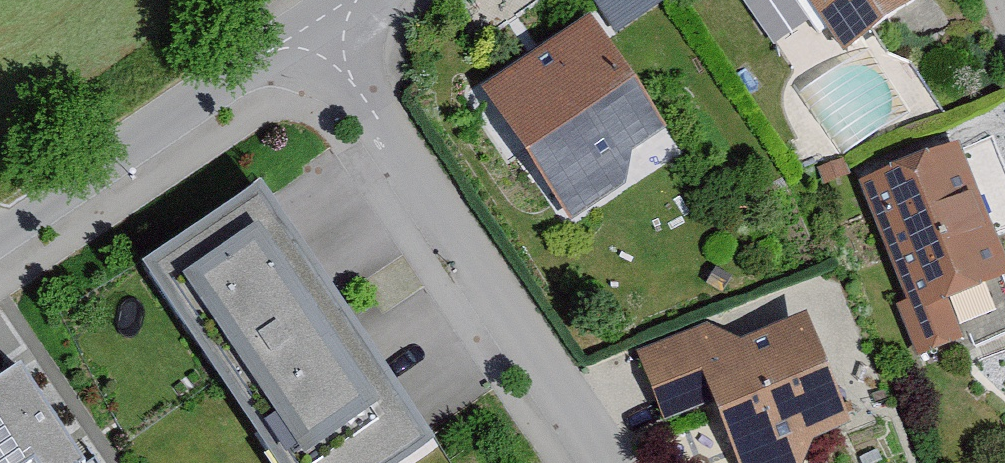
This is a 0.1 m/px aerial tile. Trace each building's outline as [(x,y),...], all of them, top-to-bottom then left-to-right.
[(622,23),(657,0),(607,0),(622,23)] [(836,66),(916,13),(907,0),(792,0),(836,66)] [(582,31),(476,102),(565,234),(620,197),(629,163),(657,145),(582,31)] [(848,190),(915,365),(959,348),(945,312),(1004,289),(1004,287),(953,150),(848,190)] [(293,176),(178,248),(312,462),(379,462),(447,421),(293,176)] [(647,361),(672,416),(720,396),(746,462),(803,462),(810,445),(842,433),(801,330),(723,359),(716,336),(647,361)] [(0,387),(0,462),(73,462),(79,459),(21,372),(0,387)]
